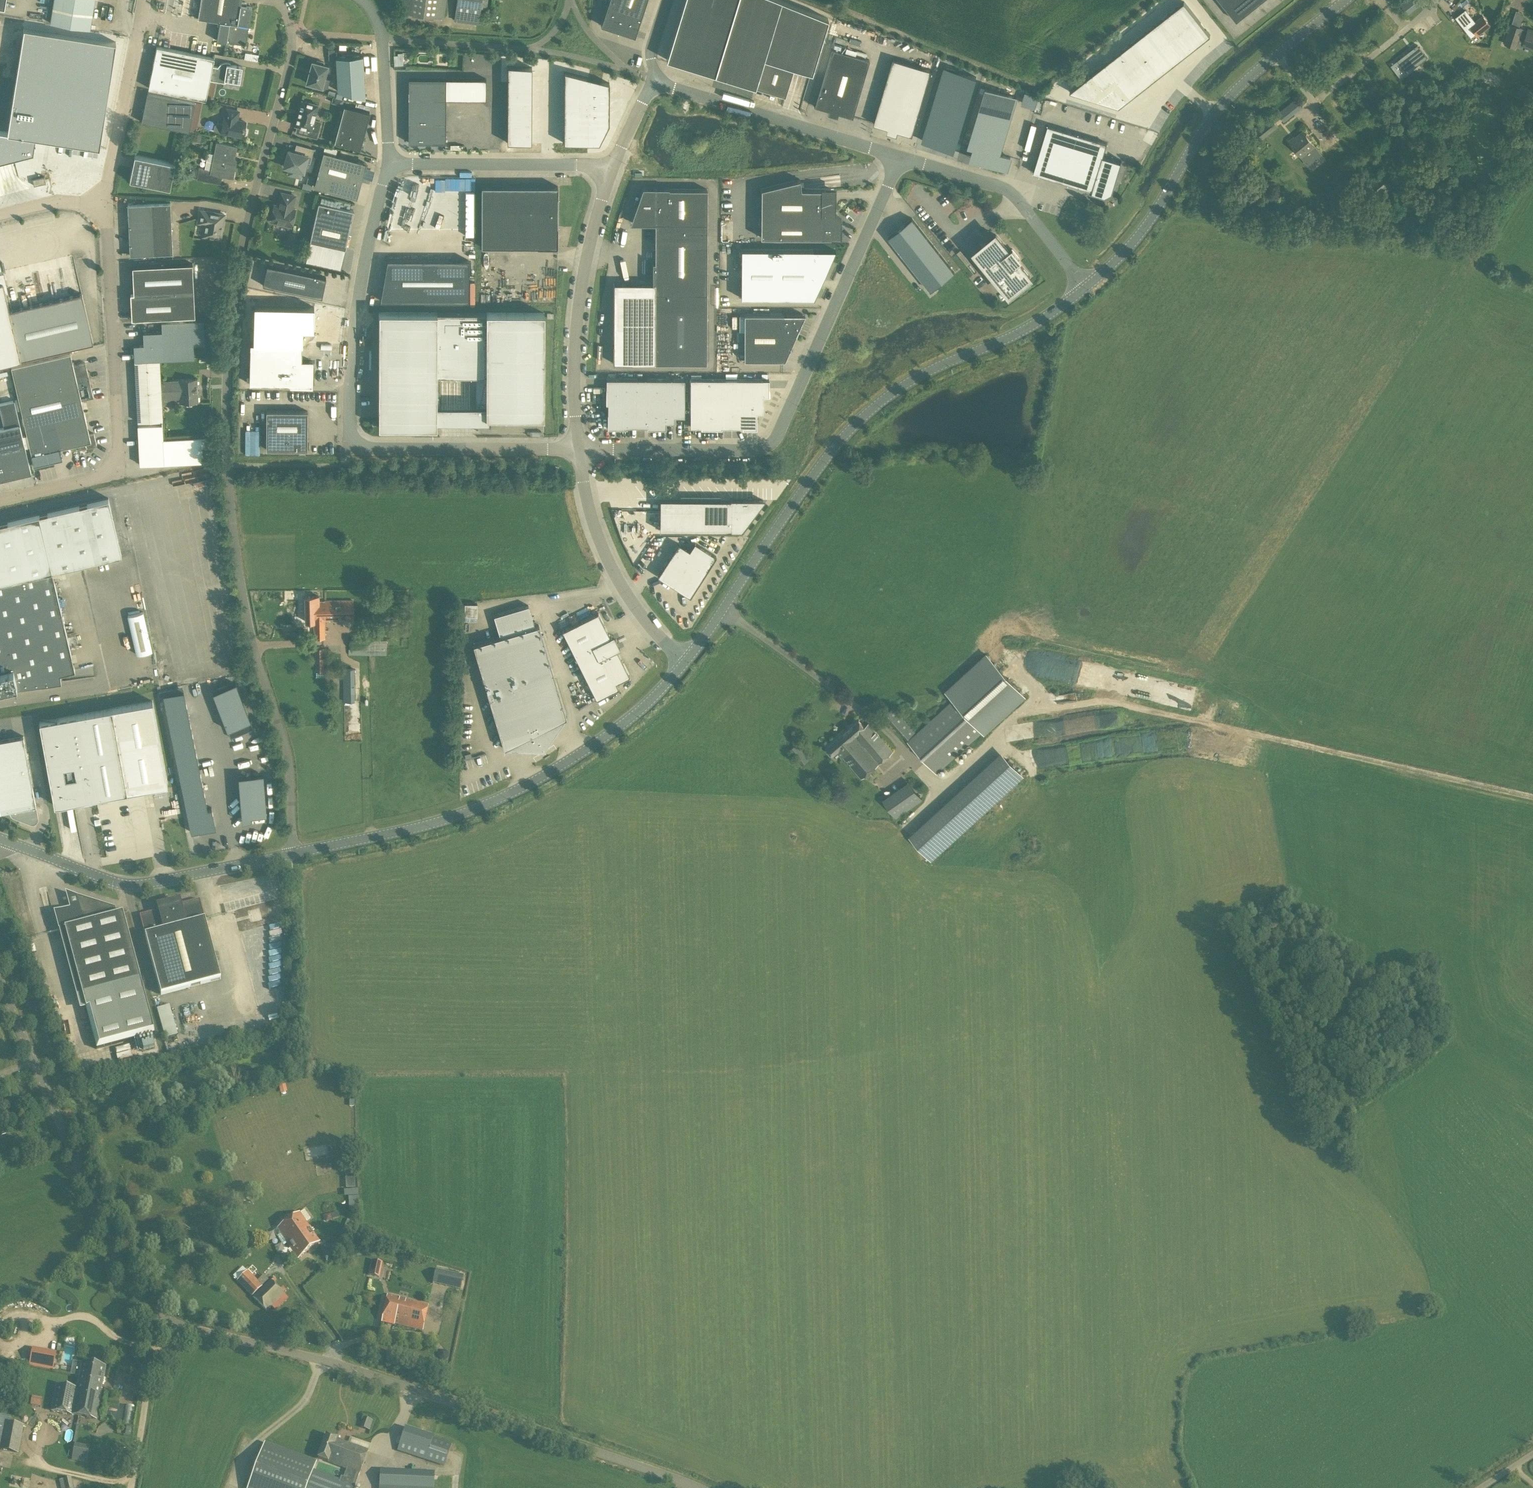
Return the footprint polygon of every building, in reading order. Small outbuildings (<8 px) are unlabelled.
[(94,0),(53,0),(49,23),(88,31),(94,0)] [(240,5),(241,0),(201,0),(198,18),(219,22),(237,24),(240,5)] [(446,0),(404,0),(402,13),(443,19),(446,0)] [(477,23),(480,7),(486,8),(487,0),(457,0),(454,20),(477,23)] [(645,0),(609,0),(601,25),(633,36),(645,0)] [(781,0),(684,0),(666,59),(681,64),(708,72),(714,74),(755,86),(758,76),(764,78),(770,59),(793,66),(797,68),(807,71),(811,72),(827,19),(781,0)] [(1236,20),(1262,0),(1220,0),(1236,20)] [(1426,0),(1405,0),(1400,4),(1408,14),(1426,0)] [(1184,1),(1176,8),(1189,23),(1197,17),(1184,1)] [(237,24),(219,22),(216,40),(245,45),(252,6),(240,5),(237,24)] [(1176,8),(1169,14),(1181,29),(1187,24),(1189,23),(1176,8)] [(1491,25),(1482,14),(1475,21),(1465,9),(1455,17),(1471,37),(1475,33),(1477,36),(1491,25)] [(1169,14),(1161,20),(1173,36),(1178,32),(1181,29),(1169,14)] [(1189,23),(1187,24),(1201,41),(1210,34),(1197,17),(1189,23)] [(1161,20),(1153,26),(1165,42),(1170,38),(1173,36),(1161,20)] [(1181,29),(1178,32),(1192,49),(1201,41),(1187,24),(1181,29)] [(1523,29),(1524,28),(1512,24),(1505,44),(1508,45),(1508,46),(1511,47),(1511,46),(1516,47),(1519,39),(1524,41),(1523,44),(1532,47),(1532,30),(1528,28),(1527,30),(1523,29)] [(1153,26),(1145,32),(1157,48),(1160,46),(1165,42),(1153,26)] [(7,132),(0,131),(0,159),(29,152),(31,135),(96,147),(115,42),(23,27),(7,132)] [(1137,39),(1150,54),(1151,53),(1157,48),(1145,32),(1137,39)] [(1173,36),(1170,38),(1183,56),(1192,49),(1178,32),(1173,36)] [(1438,45),(1428,32),(1421,38),(1431,50),(1438,45)] [(1170,38),(1160,46),(1174,63),(1183,56),(1170,38)] [(1137,39),(1129,45),(1142,60),(1150,54),(1137,39)] [(1416,43),(1396,59),(1406,71),(1410,68),(1410,67),(1414,64),(1415,65),(1426,56),(1416,43)] [(1129,45),(1122,51),(1134,67),(1142,60),(1129,45)] [(205,99),(214,58),(156,46),(148,88),(205,99)] [(1157,48),(1151,53),(1165,70),(1174,63),(1160,46),(1157,48)] [(852,117),(869,60),(831,48),(814,105),(829,110),(829,112),(836,114),(837,112),(852,117)] [(1122,51),(1114,57),(1126,73),(1134,67),(1122,51)] [(1151,53),(1142,60),(1156,77),(1165,70),(1151,53)] [(365,98),(362,55),(336,57),(337,91),(365,98)] [(1114,57),(1106,63),(1118,79),(1124,74),(1126,73),(1114,57)] [(897,132),(898,130),(912,135),(932,70),(893,58),(874,123),(888,128),(888,130),(897,132)] [(323,64),(324,62),(317,60),(316,62),(312,61),(306,82),(322,87),(322,86),(327,88),(329,79),(324,78),(327,65),(323,64)] [(1142,60),(1133,67),(1147,85),(1156,77),(1142,60)] [(239,82),(242,67),(232,65),(231,64),(230,63),(229,63),(227,62),(226,62),(224,62),(223,62),(222,63),(220,64),(219,65),(218,66),(218,67),(212,66),(210,80),(225,82),(225,80),(239,82)] [(932,144),(953,151),(977,71),(946,62),(930,116),(940,119),(932,144)] [(1106,63),(1098,70),(1110,85),(1118,79),(1106,63)] [(531,66),(507,65),(507,80),(530,81),(531,66)] [(1133,67),(1124,74),(1138,92),(1147,85),(1133,67)] [(585,75),(562,70),(561,91),(585,91),(585,75)] [(1098,70),(1090,76),(1103,91),(1110,85),(1098,70)] [(1118,79),(1115,82),(1128,99),(1138,92),(1124,74),(1118,79)] [(606,80),(585,75),(585,91),(606,91),(606,80)] [(1090,76),(1070,92),(1094,99),(1103,91),(1090,76)] [(408,78),(408,98),(445,98),(446,79),(408,78)] [(530,81),(507,80),(507,90),(530,90),(530,81)] [(1115,82),(1094,99),(1119,106),(1128,99),(1115,82)] [(1000,154),(1018,96),(985,86),(966,147),(972,148),(969,159),(1008,171),(1012,157),(1000,154)] [(530,90),(507,90),(507,100),(530,100),(530,90)] [(585,91),(561,91),(561,100),(585,101),(585,91)] [(606,91),(585,91),(585,101),(606,101),(606,91)] [(1036,107),(1040,96),(1026,91),(1022,102),(1036,107)] [(189,131),(195,102),(147,92),(141,122),(176,129),(189,131)] [(445,122),(445,98),(408,98),(408,122),(445,122)] [(1283,121),(1302,107),(1296,99),(1277,113),(1283,121)] [(316,137),(320,121),(313,120),(317,104),(301,100),(295,125),(310,129),(308,135),(316,137)] [(530,100),(507,100),(507,109),(530,109),(530,100)] [(585,101),(561,100),(561,110),(585,110),(585,101)] [(606,101),(585,101),(585,110),(606,110),(606,101)] [(360,149),(369,112),(344,105),(334,142),(341,144),(360,149)] [(237,120),(238,111),(227,109),(225,118),(224,117),(223,123),(218,122),(214,125),(213,130),(221,132),(242,136),(243,135),(245,135),(246,131),(244,129),(245,122),(237,120)] [(530,109),(507,109),(506,119),(530,119),(530,109)] [(585,110),(561,110),(561,119),(585,120),(585,110)] [(606,110),(585,110),(585,120),(606,120),(606,110)] [(530,119),(506,119),(506,128),(530,128),(530,119)] [(585,120),(561,119),(561,129),(585,129),(585,120)] [(606,120),(585,120),(585,129),(585,139),(595,139),(606,120)] [(445,142),(445,122),(408,122),(408,142),(445,142)] [(1111,198),(1122,159),(1104,154),(1107,143),(1048,125),(1033,172),(1091,190),(1090,192),(1111,198)] [(530,128),(506,128),(506,138),(530,139),(530,128)] [(585,129),(561,129),(561,139),(585,139),(585,129)] [(1316,147),(1303,130),(1295,136),(1294,136),(1288,140),(1302,158),(1316,147)] [(207,152),(204,169),(199,168),(198,169),(193,168),(192,177),(197,178),(196,179),(209,182),(211,173),(232,177),(235,160),(233,160),(236,147),(217,143),(214,154),(207,152)] [(311,158),(314,149),(296,145),(294,152),(288,151),(284,167),(290,168),(289,174),(300,177),(301,171),(303,172),(307,157),(311,158)] [(356,198),(366,163),(323,152),(314,186),(356,198)] [(170,188),(175,163),(169,162),(134,155),(129,180),(170,188)] [(1374,196),(1390,184),(1383,175),(1367,187),(1374,196)] [(34,185),(45,183),(44,176),(32,179),(34,185)] [(306,183),(303,183),(302,188),(311,190),(314,179),(308,177),(306,183)] [(444,178),(445,190),(475,189),(475,177),(444,178)] [(831,238),(840,238),(841,219),(835,213),(834,187),(822,187),(822,189),(800,189),(799,179),(761,188),(761,210),(742,210),(742,237),(831,238)] [(557,227),(557,186),(481,186),(481,247),(557,247),(557,227)] [(632,363),(654,363),(706,363),(707,189),(669,189),(669,188),(642,188),(640,195),(641,195),(632,223),(650,223),(650,224),(655,224),(655,262),(652,262),(652,283),(614,283),(613,344),(613,363),(632,363)] [(292,209),(295,196),(281,193),(279,202),(280,202),(279,206),(278,205),(278,206),(274,205),(270,221),(291,226),(295,210),(292,209)] [(345,249),(354,210),(318,202),(309,241),(345,249)] [(130,255),(154,254),(172,253),(170,203),(152,203),(127,204),(130,255)] [(223,222),(224,214),(201,210),(199,223),(205,224),(207,227),(206,236),(220,239),(222,229),(221,229),(222,222),(223,222)] [(444,219),(445,245),(475,244),(475,218),(444,219)] [(912,218),(888,237),(931,291),(955,272),(912,218)] [(1009,251),(996,235),(976,251),(1010,293),(1030,276),(1016,259),(1019,257),(1012,249),(1009,251)] [(309,241),(305,260),(341,268),(345,249),(309,241)] [(835,250),(741,249),(741,298),(806,298),(807,272),(824,272),(834,250),(835,250)] [(957,253),(962,259),(966,256),(960,250),(957,253)] [(380,301),(468,300),(468,259),(387,260),(380,301)] [(193,264),(133,266),(134,293),(131,293),(132,319),(161,318),(195,317),(193,264)] [(322,298),(326,277),(266,265),(262,285),(322,298)] [(3,282),(0,282),(0,365),(21,360),(93,343),(81,294),(9,311),(3,282)] [(251,306),(250,342),(298,343),(298,328),(311,328),(311,307),(251,306)] [(543,418),(544,312),(379,313),(378,427),(436,427),(437,421),(436,406),(436,376),(476,376),(475,406),(476,417),(488,417),(543,418)] [(796,335),(805,315),(739,315),(739,331),(744,331),(744,361),(782,361),(784,361),(784,335),(796,335)] [(134,361),(160,360),(195,358),(194,344),(205,343),(204,320),(162,322),(162,332),(142,333),(143,345),(133,345),(134,361)] [(298,344),(247,343),(246,384),(308,385),(308,360),(298,360),(298,344)] [(93,397),(85,363),(73,365),(70,353),(11,367),(34,465),(55,460),(52,450),(77,444),(79,450),(96,445),(94,433),(89,434),(81,400),(93,397)] [(162,395),(161,381),(160,360),(134,361),(137,422),(163,421),(162,395)] [(161,381),(162,395),(180,394),(180,403),(200,402),(199,378),(179,379),(179,380),(161,381)] [(684,416),(684,379),(606,379),(606,387),(606,403),(607,403),(607,428),(627,428),(627,426),(647,427),(647,428),(665,428),(665,421),(673,422),(674,422),(674,416),(684,416)] [(762,380),(690,379),(690,427),(701,427),(701,428),(721,428),(721,427),(742,427),(742,428),(756,429),(756,412),(762,412),(762,396),(768,396),(769,380),(762,380)] [(31,474),(14,400),(0,404),(0,409),(4,427),(0,428),(0,481),(31,474)] [(307,450),(307,411),(266,411),(266,449),(307,450)] [(167,463),(166,438),(163,438),(162,424),(137,425),(139,464),(167,463)] [(245,430),(245,454),(260,454),(260,430),(245,430)] [(166,438),(167,463),(207,461),(206,436),(166,438)] [(659,530),(741,531),(764,500),(720,499),(720,495),(679,494),(679,499),(660,499),(659,530)] [(61,682),(60,674),(60,673),(75,670),(52,570),(121,554),(108,498),(0,523),(0,691),(61,682)] [(678,543),(657,576),(690,597),(716,556),(694,542),(689,550),(678,543)] [(320,601),(325,621),(325,620),(354,620),(353,601),(325,601),(320,601)] [(476,616),(477,604),(465,603),(464,615),(476,616)] [(494,615),(495,621),(500,637),(473,645),(504,749),(524,738),(530,749),(551,738),(546,728),(566,718),(539,625),(535,626),(530,611),(528,605),(494,615)] [(136,654),(152,651),(144,611),(128,614),(136,654)] [(597,699),(619,688),(616,683),(630,676),(598,612),(562,630),(597,699)] [(386,649),(387,636),(358,636),(358,639),(351,639),(350,649),(348,649),(348,654),(369,655),(386,655),(386,649)] [(324,672),(324,648),(313,648),(313,653),(315,653),(315,672),(324,672)] [(985,735),(1026,696),(986,652),(945,691),(952,699),(907,741),(937,773),(982,732),(985,735)] [(343,701),(355,701),(354,669),(343,669),(343,671),(343,701)] [(236,684),(214,692),(221,711),(228,729),(230,728),(231,731),(229,732),(231,737),(253,729),(243,702),(236,684)] [(183,692),(164,696),(166,706),(168,716),(187,712),(185,702),(183,692)] [(112,708),(40,722),(55,805),(59,804),(68,802),(73,801),(89,799),(95,797),(106,795),(115,794),(125,792),(127,792),(151,787),(167,784),(152,701),(112,708)] [(906,740),(915,732),(892,707),(883,715),(906,740)] [(187,712),(168,716),(170,725),(189,722),(187,712)] [(865,727),(860,720),(827,747),(834,756),(839,752),(862,779),(894,752),(869,723),(865,727)] [(189,722),(170,725),(172,735),(191,731),(189,722)] [(191,731),(172,735),(174,745),(193,741),(191,731)] [(24,737),(0,741),(0,811),(0,812),(10,810),(10,813),(11,814),(11,815),(12,816),(13,817),(14,817),(31,824),(32,824),(33,824),(34,824),(35,824),(36,823),(37,822),(38,822),(38,821),(38,820),(39,819),(39,818),(38,817),(37,807),(24,737)] [(193,741),(174,745),(175,755),(195,751),(193,741)] [(802,765),(810,758),(798,743),(790,749),(802,765)] [(195,751),(175,755),(177,764),(197,760),(195,751)] [(1001,752),(909,836),(931,861),(1024,776),(1001,752)] [(197,760),(177,764),(179,774),(199,770),(197,760)] [(199,770),(179,774),(181,784),(201,780),(199,770)] [(263,776),(239,778),(243,822),(250,820),(250,817),(266,816),(263,776)] [(201,780),(181,784),(183,794),(203,790),(201,780)] [(910,780),(883,798),(896,817),(923,799),(910,780)] [(203,790),(183,794),(185,803),(205,799),(203,790)] [(205,799),(185,803),(187,813),(206,809),(205,799)] [(206,809),(187,813),(189,822),(191,832),(215,828),(213,817),(211,808),(206,809)] [(116,915),(114,909),(77,897),(80,908),(73,910),(73,909),(56,914),(60,930),(65,929),(83,995),(96,1049),(155,1034),(141,979),(123,913),(116,915)] [(205,919),(200,899),(180,905),(179,901),(159,906),(160,910),(140,915),(145,935),(161,994),(221,979),(205,919)] [(164,1037),(176,1035),(171,1004),(158,1007),(164,1037)] [(142,1051),(155,1047),(153,1041),(141,1045),(142,1051)] [(128,1045),(114,1047),(117,1058),(130,1056),(128,1045)] [(354,1174),(345,1175),(346,1188),(355,1188),(354,1174)] [(349,1212),(359,1211),(359,1196),(348,1197),(349,1212)] [(300,1213),(299,1212),(276,1228),(277,1229),(273,1231),(283,1246),(287,1243),(297,1259),(320,1241),(306,1221),(310,1218),(304,1210),(300,1213)] [(225,1250),(234,1246),(229,1236),(220,1239),(225,1250)] [(244,1244),(240,1237),(236,1239),(242,1252),(247,1250),(245,1244),(244,1244)] [(332,1242),(321,1247),(325,1256),(336,1251),(332,1242)] [(247,1250),(241,1253),(243,1258),(252,1254),(250,1249),(247,1250)] [(382,1263),(371,1260),(369,1268),(381,1270),(382,1263)] [(233,1275),(236,1279),(247,1270),(243,1266),(233,1275)] [(460,1289),(463,1275),(436,1269),(433,1283),(460,1289)] [(252,1296),(262,1286),(248,1271),(237,1281),(252,1296)] [(267,1311),(284,1294),(271,1279),(253,1297),(267,1311)] [(395,1325),(395,1324),(401,1298),(389,1295),(382,1322),(395,1325)] [(401,1298),(395,1324),(423,1330),(430,1305),(401,1298)] [(35,1349),(32,1365),(55,1370),(59,1354),(35,1349)] [(78,1385),(77,1389),(102,1395),(103,1390),(102,1389),(107,1367),(83,1362),(79,1385),(78,1385)] [(338,1379),(346,1382),(348,1377),(339,1374),(338,1379)] [(97,1420),(102,1395),(77,1389),(58,1385),(53,1411),(72,1415),(97,1420)] [(42,1405),(42,1397),(31,1397),(31,1405),(42,1405)] [(371,1430),(374,1419),(364,1416),(361,1426),(371,1430)] [(23,1425),(5,1422),(0,1449),(0,1451),(18,1454),(23,1425)] [(444,1465),(451,1444),(405,1429),(398,1450),(444,1465)] [(370,1450),(327,1435),(318,1458),(348,1469),(345,1478),(342,1477),(341,1480),(314,1470),(316,1461),(265,1442),(247,1487),(356,1487),(370,1450)] [(80,1461),(86,1462),(89,1446),(83,1445),(80,1461)] [(391,1487),(392,1471),(380,1471),(379,1486),(391,1487)] [(62,1479),(65,1487),(74,1487),(71,1477),(62,1479)]
